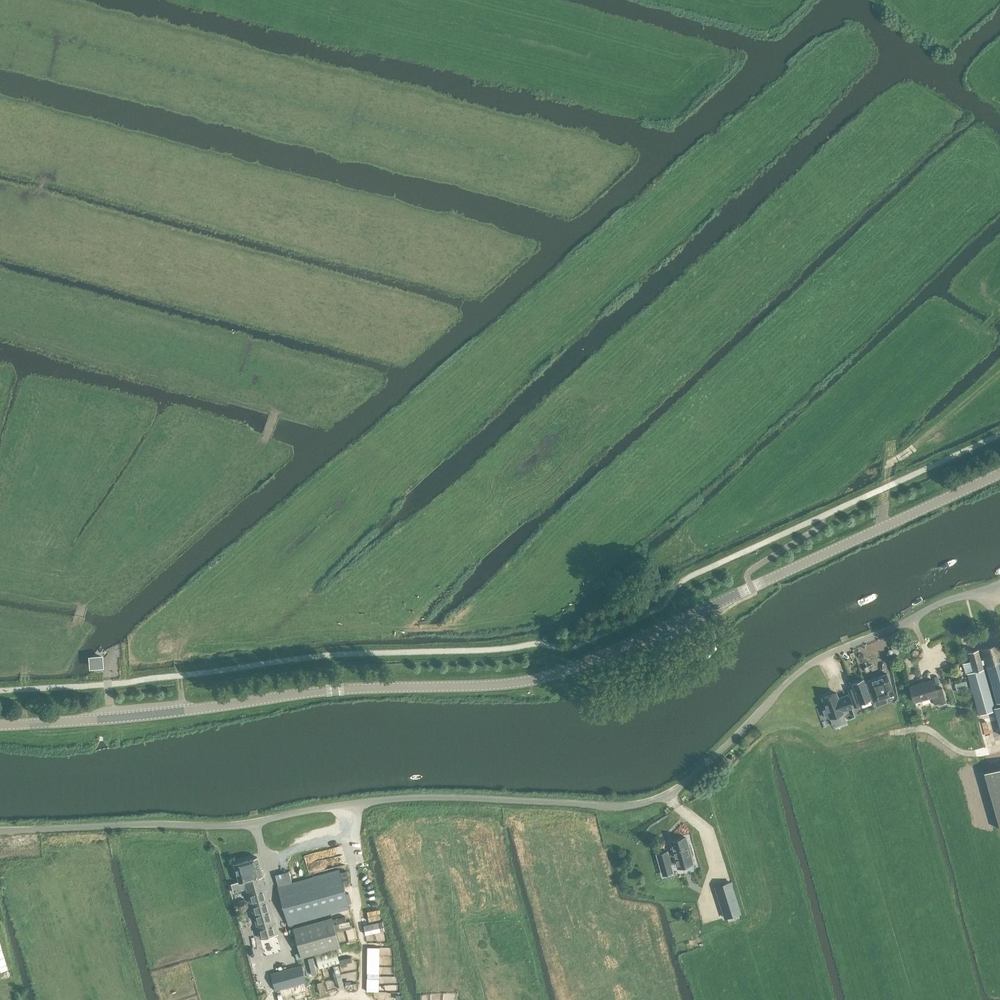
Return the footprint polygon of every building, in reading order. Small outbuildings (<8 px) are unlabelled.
[(978,650),(969,652),(971,661),(963,663),(965,671),(968,671),(968,673),(979,714),(995,710),(994,708),(982,664),(986,662),(996,703),(999,702),(999,649),(999,644),(982,649),(985,659),(981,660),(978,650)] [(103,669),(103,664),(102,659),(93,660),(93,670),(103,669)] [(864,680),(871,700),(891,692),(884,672),(864,680)] [(852,683),(860,704),(871,700),(863,679),(852,683)] [(934,704),(945,701),(942,688),(935,689),(932,680),(910,686),(914,701),(932,696),(934,704)] [(820,690),(831,717),(844,712),(844,710),(853,707),(845,687),(836,690),(833,685),(820,690)] [(985,772),(999,825),(999,768),(985,772)] [(689,846),(686,837),(671,842),(674,852),(668,854),(667,852),(658,855),(663,874),(673,871),(671,864),(676,862),(678,867),(693,863),(691,854),(693,853),(691,845),(689,846)] [(262,874),(263,872),(262,869),(260,868),(257,857),(234,864),(239,882),(231,884),(234,893),(246,889),(260,938),(277,934),(261,877),(262,876),(262,874)] [(339,870),(292,883),(289,871),(275,875),(278,887),(277,887),(288,926),(350,908),(339,870)] [(715,887),(725,918),(740,913),(731,882),(715,887)] [(340,947),(332,918),(293,928),(302,958),(340,947)] [(367,933),(385,929),(384,920),(365,923),(367,933)] [(9,967),(0,936),(0,970),(9,967)] [(278,951),(278,949),(277,947),(275,944),(272,942),(270,942),(268,941),(265,942),(263,943),(261,944),(259,947),(259,949),(258,951),(259,953),(259,955),(261,958),(264,960),(268,961),(271,960),(273,959),(275,958),(277,956),(278,953),(278,951)] [(381,946),(369,945),(367,989),(380,990),(381,946)] [(319,970),(339,964),(335,950),(315,956),(319,970)] [(278,999),(320,988),(317,979),(306,982),(301,966),(271,974),(278,999)]
